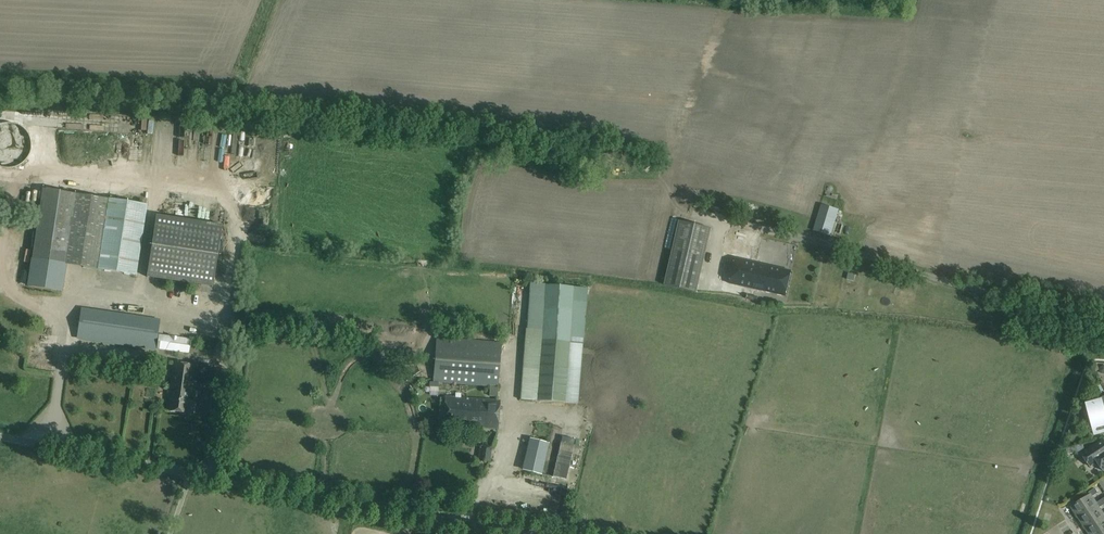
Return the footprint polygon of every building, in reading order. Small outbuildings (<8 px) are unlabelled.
[(41,125),(64,126),(65,116),(41,115),(41,125)] [(265,161),(266,147),(259,146),(259,145),(253,145),(252,157),(258,157),(258,160),(265,161)] [(137,276),(148,205),(76,194),(42,189),(28,287),(62,293),(66,265),(137,276)] [(812,230),(830,235),(838,210),(820,205),(812,230)] [(157,215),(147,277),(212,287),(217,252),(220,253),(221,248),(218,248),(222,225),(157,215)] [(711,228),(680,221),(665,285),(697,292),(711,228)] [(792,271),(736,258),(729,284),(786,297),(792,271)] [(586,288),(530,283),(520,400),(577,403),(586,288)] [(155,350),(159,320),(82,309),(77,339),(155,350)] [(159,335),(157,350),(187,355),(190,339),(159,335)] [(498,388),(501,342),(436,337),(433,383),(498,388)] [(195,401),(191,400),(195,366),(174,363),(168,400),(171,401),(170,411),(186,413),(186,412),(193,413),(195,401)] [(1084,413),(1086,415),(1088,416),(1090,416),(1095,434),(1103,432),(1103,396),(1100,398),(1101,402),(1087,406),(1088,407),(1086,408),(1085,410),(1084,413)] [(444,425),(497,429),(499,402),(446,398),(444,425)] [(548,442),(534,439),(527,471),(541,474),(548,442)] [(1103,470),(1103,450),(1099,443),(1082,454),(1090,466),(1097,462),(1103,471),(1103,470)] [(479,461),(490,462),(492,446),(481,445),(479,461)] [(557,478),(567,477),(566,465),(556,466),(557,478)] [(1077,503),(1071,506),(1075,512),(1079,518),(1085,514),(1091,510),(1098,505),(1097,503),(1092,497),(1095,495),(1098,493),(1096,490),(1095,488),(1089,492),(1090,494),(1088,496),(1085,492),(1083,494),(1080,495),(1082,499),(1077,503)] [(1079,518),(1082,523),(1086,529),(1092,525),(1099,521),(1103,517),(1103,514),(1102,511),(1100,508),(1103,506),(1103,505),(1103,502),(1102,499),(1097,503),(1098,505),(1091,510),(1085,514),(1079,518)] [(1086,529),(1089,533),(1103,533),(1103,517),(1099,521),(1092,525),(1086,529)]
